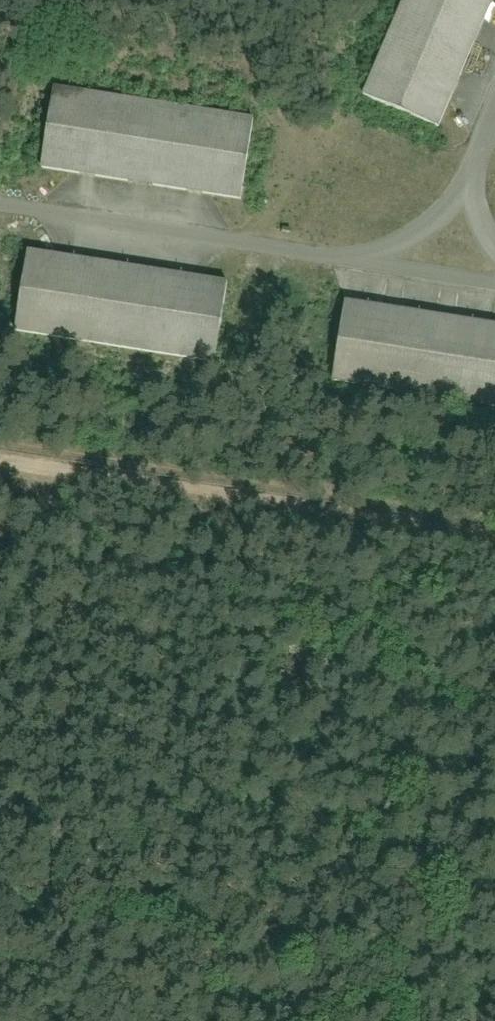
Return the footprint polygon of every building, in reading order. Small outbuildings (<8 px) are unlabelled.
[(441,132),(494,8),(494,0),(396,0),(355,95),(441,132)] [(51,95),(39,175),(241,204),(253,124),(51,95)] [(223,278),(33,253),(22,338),(212,363),(223,278)] [(350,307),(339,386),(494,409),(494,328),(350,307)]
